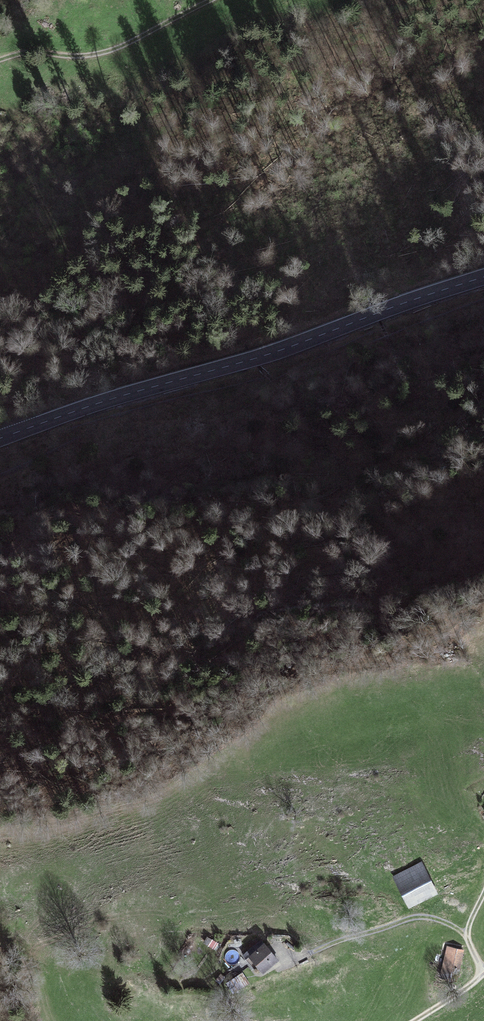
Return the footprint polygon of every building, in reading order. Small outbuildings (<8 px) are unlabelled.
[(394,877),(407,903),(435,889),(422,863),(394,877)] [(212,947),(216,942),(208,937),(205,942),(212,947)] [(263,971),(277,960),(261,940),(243,955),(254,969),(259,966),(263,971)] [(448,946),(440,975),(455,979),(463,949),(448,946)] [(232,982),(236,989),(246,983),(242,976),(232,982)]
